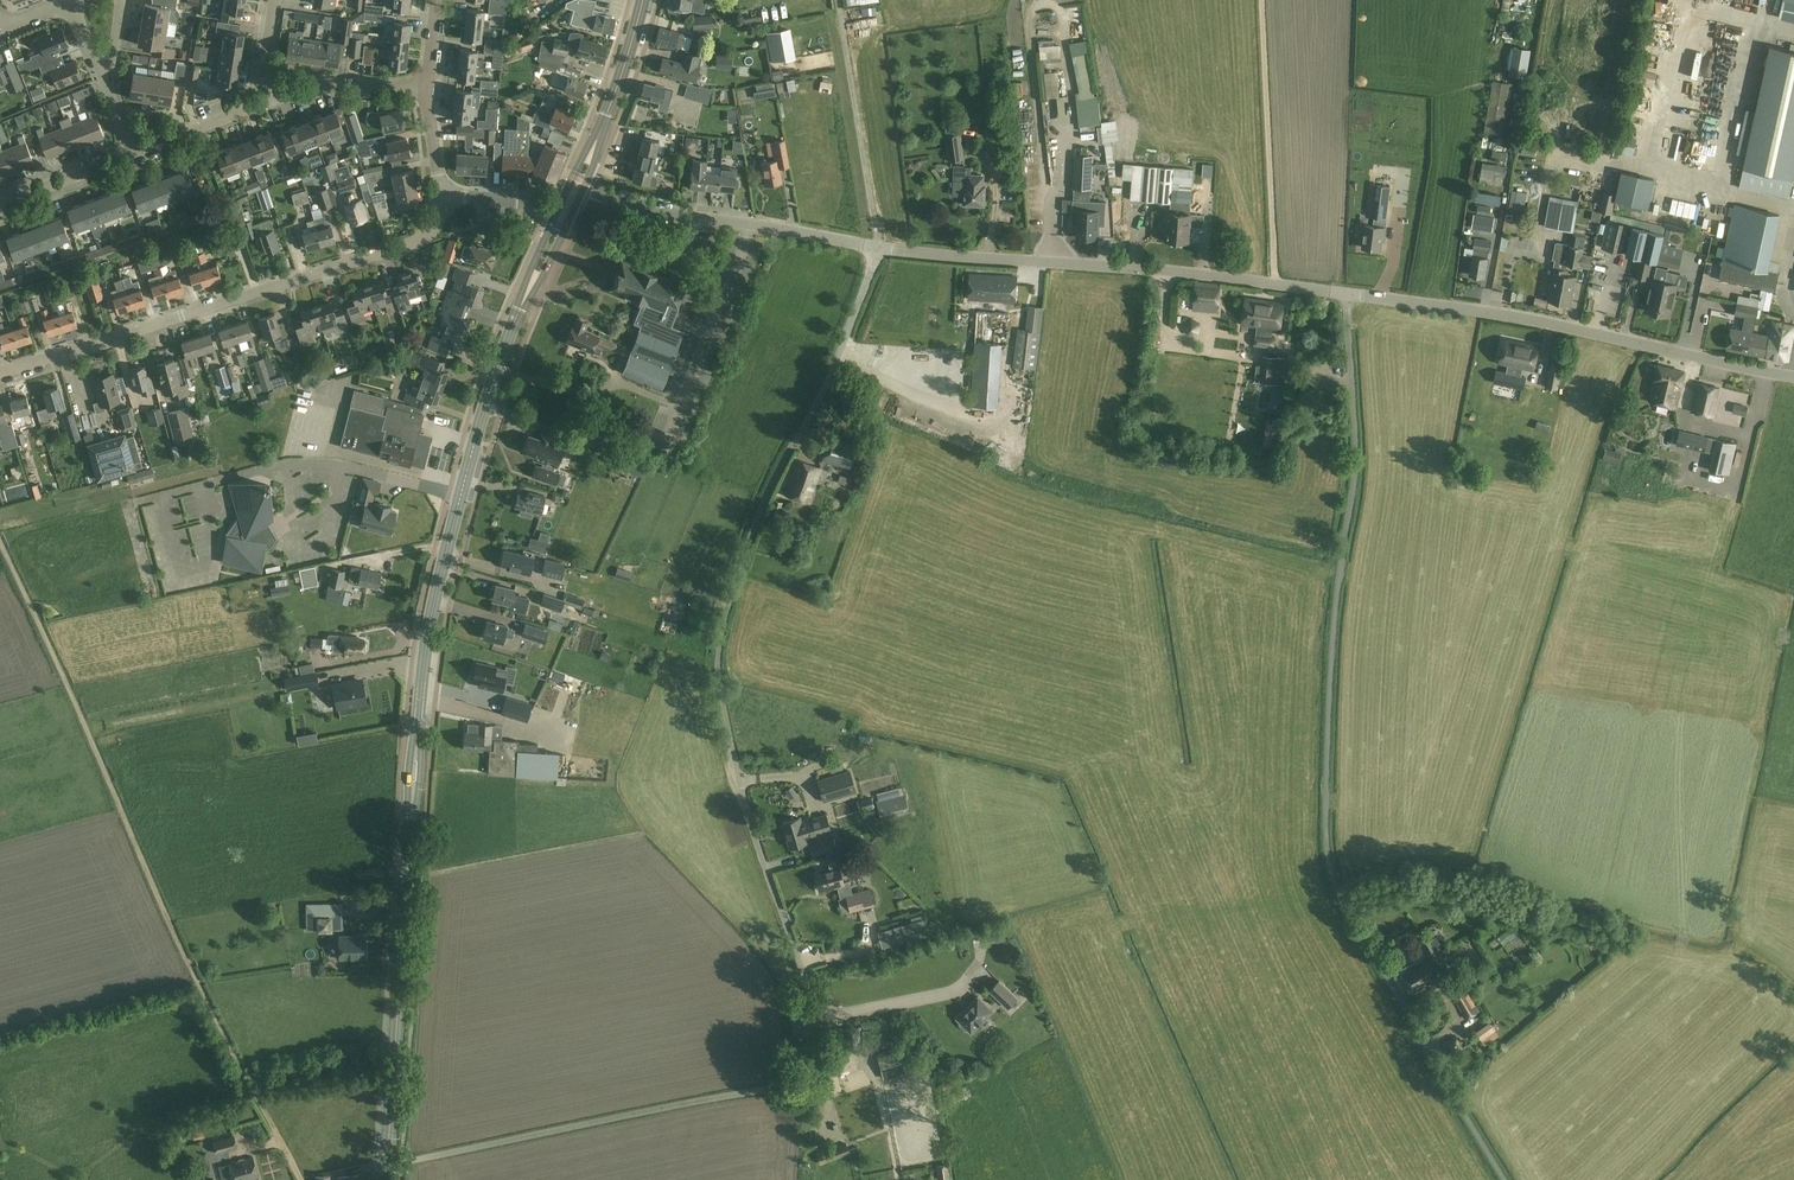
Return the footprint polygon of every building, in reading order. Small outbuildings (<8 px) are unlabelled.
[(144,17),(168,21),(170,7),(175,8),(177,0),(162,0),(163,6),(145,3),(143,12),(145,13),(144,17)] [(217,13),(219,14),(219,19),(236,21),(237,13),(243,13),(245,0),(219,0),(217,13)] [(354,4),(355,4),(355,10),(361,10),(363,0),(355,0),(354,4)] [(410,0),(393,0),(392,8),(409,10),(410,0)] [(566,2),(565,7),(574,9),(570,23),(611,34),(615,18),(597,13),(592,12),(596,0),(571,0),(566,2)] [(676,13),(679,9),(689,10),(690,3),(695,4),(696,0),(668,0),(667,6),(669,11),(676,13)] [(1779,18),(1793,22),(1793,0),(1784,0),(1779,18)] [(365,12),(383,14),(383,6),(366,4),(365,12)] [(506,15),(507,8),(489,6),(488,13),(506,15)] [(467,9),(466,24),(483,26),(489,27),(490,20),(484,19),(485,11),(467,9)] [(382,21),(383,14),(365,12),(364,19),(382,21)] [(712,15),(692,17),(694,37),(712,35),(711,27),(714,27),(712,15)] [(745,27),(762,24),(761,16),(743,19),(745,27)] [(141,31),(165,34),(168,21),(144,17),(143,23),(142,23),(141,31)] [(343,18),(339,42),(350,44),(353,20),(343,18)] [(223,31),(221,43),(242,46),(244,33),(239,32),(240,24),(218,21),(216,30),(223,31)] [(394,21),(392,37),(409,38),(411,24),(394,21)] [(489,27),(483,26),(466,24),(464,39),(481,41),(482,33),(490,34),(491,27),(489,27)] [(685,34),(678,32),(678,31),(660,27),(656,43),(674,48),(674,46),(681,47),(685,34)] [(60,50),(69,46),(62,29),(39,38),(45,54),(18,64),(22,74),(40,67),(58,59),(63,57),(60,50)] [(163,47),(165,34),(141,31),(142,32),(142,36),(140,36),(138,44),(156,47),(155,55),(174,57),(175,49),(163,47)] [(286,57),(299,59),(303,38),(304,32),(297,31),(296,32),(290,31),(290,32),(287,32),(286,42),(288,42),(286,57)] [(407,53),(409,38),(392,37),(387,36),(386,44),(384,44),(383,51),(390,51),(407,53)] [(1508,42),(1501,74),(1515,77),(1523,38),(1514,36),(1512,43),(1508,42)] [(1743,45),(1744,37),(1726,36),(1726,44),(1743,45)] [(1793,50),(1793,42),(1774,37),(1772,44),(1793,50)] [(299,59),(312,61),(315,40),(303,38),(299,59)] [(351,38),(349,54),(359,56),(361,39),(351,38)] [(542,40),(538,60),(540,61),(558,64),(562,65),(565,55),(567,56),(570,41),(555,38),(554,42),(542,40)] [(576,53),(602,61),(607,46),(581,38),(576,53)] [(485,39),(485,46),(502,48),(503,41),(485,39)] [(789,54),(796,52),(793,39),(786,40),(789,54)] [(1078,41),(1080,51),(1089,49),(1088,39),(1078,41)] [(312,61),(325,63),(328,42),(315,40),(312,61)] [(507,56),(533,46),(531,40),(505,49),(507,56)] [(341,44),(328,42),(325,63),(338,65),(341,44)] [(240,59),(242,46),(221,43),(219,55),(240,59)] [(363,63),(370,64),(372,46),(364,45),(363,63)] [(502,48),(485,46),(484,54),(493,55),(501,56),(502,48)] [(1748,154),(1741,187),(1789,198),(1793,175),(1793,52),(1772,47),(1757,112),(1747,110),(1738,151),(1748,154)] [(476,66),(482,67),(483,67),(484,60),(477,59),(478,51),(460,49),(459,64),(476,66)] [(383,51),(378,50),(377,56),(382,57),(382,56),(389,57),(389,66),(406,68),(407,53),(390,51),(383,51)] [(0,55),(0,84),(6,81),(11,92),(24,86),(14,61),(5,64),(1,55),(0,55)] [(141,55),(140,62),(148,63),(149,56),(141,55)] [(219,55),(217,68),(238,72),(240,59),(219,55)] [(686,62),(683,61),(682,63),(663,58),(660,71),(672,74),(671,77),(681,79),(695,83),(702,55),(688,55),(686,62)] [(732,57),(717,56),(716,67),(732,68),(732,57)] [(44,75),(52,72),(59,87),(82,78),(75,61),(61,67),(58,59),(40,67),(44,75)] [(562,65),(540,61),(539,65),(555,72),(553,78),(558,80),(558,85),(560,89),(564,90),(580,96),(586,83),(567,75),(570,68),(562,66),(562,65)] [(158,100),(163,101),(162,103),(171,104),(174,84),(186,86),(189,65),(177,63),(174,80),(161,77),(156,102),(157,102),(158,100)] [(187,81),(197,83),(199,65),(190,64),(187,81)] [(474,79),(481,80),(482,67),(476,66),(459,64),(457,79),(474,81),(474,79)] [(217,69),(211,68),(209,83),(216,85),(216,82),(236,85),(238,72),(217,68),(217,69)] [(130,98),(139,99),(139,97),(144,98),(147,75),(134,73),(130,98)] [(156,102),(161,77),(147,75),(144,98),(149,99),(149,101),(156,102)] [(830,88),(832,77),(824,75),(822,87),(830,88)] [(481,80),(480,87),(498,89),(499,82),(481,80)] [(1493,81),(1485,133),(1501,135),(1510,84),(1493,81)] [(664,88),(664,86),(656,84),(656,86),(644,82),(642,89),(641,89),(640,93),(641,94),(641,96),(659,101),(657,110),(665,112),(667,103),(671,90),(664,88)] [(757,91),(772,89),(771,82),(756,85),(757,91)] [(712,90),(688,83),(684,96),(708,103),(712,90)] [(42,86),(30,90),(35,101),(46,97),(42,86)] [(498,89),(480,87),(479,94),(497,96),(498,89)] [(73,92),(76,101),(84,97),(81,89),(73,92)] [(456,90),(454,105),(472,106),(479,107),(480,100),(472,99),(473,91),(456,90)] [(574,113),(554,105),(557,99),(545,94),(540,108),(553,113),(550,121),(568,128),(574,113)] [(502,109),(510,112),(513,105),(505,102),(502,109)] [(733,119),(741,119),(741,104),(732,104),(733,119)] [(454,105),(454,112),(451,111),(450,118),(453,119),(453,120),(470,121),(472,106),(454,105)] [(527,106),(524,113),(533,117),(536,110),(527,106)] [(91,117),(82,120),(91,142),(105,137),(94,108),(88,110),(91,117)] [(332,142),(345,137),(335,110),(321,116),(329,137),(330,137),(332,142)] [(383,125),(384,131),(404,127),(400,111),(381,115),(380,112),(367,112),(367,125),(383,125)] [(346,122),(347,126),(357,122),(354,113),(344,116),(346,122)] [(1509,126),(1516,128),(1520,115),(1512,113),(1509,126)] [(537,115),(534,122),(547,127),(550,120),(537,115)] [(76,148),(91,142),(82,120),(73,124),(71,116),(65,119),(76,148)] [(316,142),(329,137),(321,116),(308,121),(316,142)] [(1117,136),(1113,137),(1111,117),(1104,118),(1112,182),(1119,181),(1115,149),(1119,148),(1117,136)] [(62,153),(76,148),(65,119),(60,120),(63,128),(54,132),(62,153)] [(495,128),(495,121),(478,120),(477,127),(495,128)] [(308,121),(295,126),(303,147),(316,142),(308,121)] [(290,152),(303,147),(295,126),(278,132),(283,147),(287,145),(290,152)] [(466,134),(465,147),(466,147),(466,154),(458,153),(457,171),(471,172),(472,148),(473,128),(458,126),(457,134),(466,134)] [(37,130),(48,159),(62,153),(54,132),(45,135),(42,127),(37,130)] [(529,130),(505,128),(504,143),(494,142),(493,161),(503,162),(502,174),(533,175),(532,176),(553,185),(558,172),(541,165),(542,162),(536,159),(536,157),(528,156),(529,130)] [(552,129),(549,138),(548,140),(561,145),(565,135),(552,129)] [(494,143),(495,130),(484,130),(483,137),(483,143),(494,143)] [(270,132),(256,137),(265,158),(278,153),(276,149),(281,148),(275,133),(271,135),(270,132)] [(1637,151),(1640,135),(1627,132),(1624,149),(1637,151)] [(21,144),(12,148),(21,169),(35,164),(24,135),(18,137),(21,144)] [(950,160),(964,158),(961,135),(946,136),(950,160)] [(251,163),(265,158),(256,137),(243,142),(251,163)] [(638,153),(655,157),(659,141),(642,137),(638,153)] [(370,147),(368,139),(354,142),(358,154),(371,152),(371,155),(389,152),(390,159),(409,155),(406,138),(387,142),(387,143),(370,147)] [(774,160),(761,163),(765,185),(782,182),(779,168),(790,167),(785,139),(766,142),(768,156),(773,155),(774,160)] [(243,142),(230,147),(238,168),(251,163),(243,142)] [(21,169),(12,148),(3,151),(0,143),(0,144),(0,158),(6,175),(21,169)] [(542,162),(541,165),(558,172),(566,153),(545,145),(540,157),(536,157),(536,159),(542,162)] [(1074,188),(1075,188),(1091,188),(1092,188),(1093,156),(1087,155),(1088,147),(1082,146),(1082,155),(1075,155),(1074,188)] [(240,172),(238,168),(230,147),(217,152),(226,177),(240,172)] [(472,148),(471,172),(486,173),(486,155),(485,155),(485,149),(472,148)] [(1491,158),(1506,161),(1507,153),(1493,150),(1491,158)] [(1038,152),(1030,154),(1032,162),(1040,160),(1038,152)] [(309,157),(312,167),(322,163),(318,153),(309,157)] [(655,157),(638,153),(635,166),(652,170),(657,171),(659,165),(654,164),(655,157)] [(213,170),(219,168),(215,157),(209,159),(213,170)] [(704,188),(706,171),(707,160),(692,159),(690,187),(704,188)] [(1506,167),(1483,163),(1480,182),(1495,184),(1496,175),(1505,176),(1506,167)] [(325,181),(334,178),(329,164),(321,167),(325,181)] [(1174,168),(1143,165),(1140,201),(1171,203),(1174,168)] [(353,179),(352,176),(349,166),(344,168),(343,166),(333,169),(337,181),(337,182),(340,191),(355,186),(355,184),(357,184),(355,178),(353,179)] [(651,174),(652,170),(635,166),(632,179),(640,181),(639,183),(655,187),(658,178),(656,175),(651,174)] [(721,166),(720,172),(719,190),(733,191),(735,168),(721,166)] [(962,182),(955,181),(954,194),(963,195),(963,194),(965,194),(964,205),(975,205),(976,204),(980,204),(980,205),(985,206),(986,185),(983,185),(984,176),(971,175),(971,168),(963,167),(962,182)] [(187,168),(173,174),(181,195),(195,190),(187,168)] [(367,182),(373,181),(379,180),(378,177),(386,176),(384,169),(364,173),(365,175),(367,182)] [(391,174),(395,189),(416,185),(413,170),(391,174)] [(704,188),(719,190),(720,172),(706,171),(704,188)] [(1622,172),(1616,199),(1648,207),(1655,179),(1622,172)] [(168,201),(181,195),(173,174),(160,179),(168,201)] [(268,185),(265,178),(260,180),(262,187),(268,185)] [(160,179),(146,184),(154,206),(168,201),(160,179)] [(369,190),(367,182),(360,184),(363,192),(365,191),(369,190)] [(246,186),(249,193),(255,190),(253,183),(246,186)] [(141,211),(154,206),(146,184),(132,189),(141,211)] [(419,200),(416,188),(416,185),(395,189),(398,205),(419,200)] [(1363,247),(1380,250),(1382,237),(1384,238),(1385,227),(1383,227),(1385,218),(1386,218),(1390,187),(1374,185),(1370,216),(1378,217),(1376,226),(1366,225),(1363,247)] [(122,188),(109,193),(117,215),(130,210),(122,188)] [(256,192),(263,210),(274,206),(267,188),(256,192)] [(1095,237),(1099,237),(1099,226),(1105,226),(1106,202),(1090,201),(1091,188),(1075,188),(1074,200),(1073,200),(1072,225),(1078,225),(1077,236),(1088,237),(1088,240),(1095,240),(1095,237)] [(316,192),(322,209),(332,205),(326,189),(316,192)] [(1510,201),(1524,203),(1526,192),(1512,189),(1510,201)] [(295,205),(309,202),(305,190),(291,194),(295,205)] [(1166,221),(1166,228),(1169,228),(1168,240),(1189,241),(1190,227),(1204,228),(1205,215),(1190,214),(1192,191),(1178,190),(1176,213),(1170,213),(1169,221),(1166,221)] [(390,217),(389,210),(387,203),(384,204),(382,192),(370,195),(377,213),(379,219),(390,217)] [(103,220),(117,215),(109,193),(95,198),(103,220)] [(1472,200),(1498,204),(1500,197),(1473,193),(1472,200)] [(352,194),(345,196),(347,204),(345,205),(351,223),(366,218),(360,200),(355,201),(352,194)] [(1550,196),(1544,227),(1574,232),(1579,201),(1550,196)] [(95,198),(82,203),(90,225),(93,231),(99,229),(96,223),(103,220),(95,198)] [(1701,221),(1711,222),(1711,201),(1702,201),(1701,221)] [(76,230),(90,225),(82,203),(68,208),(76,230)] [(247,213),(256,210),(254,204),(245,207),(247,213)] [(1778,215),(1734,204),(1719,278),(1763,287),(1774,290),(1775,290),(1779,272),(1767,270),(1778,215)] [(1477,213),(1490,215),(1491,207),(1478,205),(1477,213)] [(203,212),(190,217),(192,224),(205,219),(203,212)] [(1474,215),(1472,226),(1492,229),(1494,218),(1474,215)] [(61,216),(48,221),(56,243),(69,238),(61,216)] [(330,225),(328,226),(325,216),(314,220),(321,245),(335,241),(330,225)] [(176,222),(178,228),(192,224),(190,217),(176,222)] [(1665,233),(1608,219),(1601,246),(1658,261),(1665,233)] [(254,227),(251,220),(239,224),(242,233),(245,232),(248,238),(256,235),(256,236),(259,235),(265,253),(280,247),(271,221),(254,227)] [(302,234),(300,237),(302,241),(304,242),(305,242),(307,248),(321,245),(314,220),(307,222),(308,227),(310,226),(311,231),(303,233),(303,234),(302,234)] [(56,243),(48,221),(34,227),(42,249),(56,243)] [(176,222),(162,227),(165,233),(178,228),(176,222)] [(34,227),(21,232),(29,254),(42,249),(34,227)] [(162,227),(150,231),(152,237),(165,233),(162,227)] [(131,237),(126,239),(128,245),(141,241),(139,234),(138,235),(136,229),(129,231),(131,237)] [(1505,230),(1505,244),(1513,244),(1513,230),(1505,230)] [(16,259),(29,254),(21,232),(7,237),(16,259)] [(1556,242),(1553,260),(1555,260),(1553,269),(1554,269),(1554,268),(1566,270),(1567,264),(1591,268),(1593,256),(1582,254),(1583,248),(1584,248),(1586,237),(1571,235),(1570,245),(1560,244),(1561,243),(1556,242)] [(1490,251),(1491,241),(1475,238),(1473,249),(1474,249),(1473,256),(1472,256),(1469,275),(1485,277),(1488,259),(1488,258),(1489,251),(1490,251)] [(126,239),(112,243),(114,250),(128,245),(126,239)] [(467,259),(469,260),(468,262),(475,264),(476,262),(491,267),(494,259),(492,259),(492,257),(490,256),(493,249),(472,242),(471,246),(464,244),(461,254),(468,256),(467,259)] [(101,254),(114,250),(112,243),(99,248),(101,254)] [(451,262),(456,248),(448,246),(444,259),(451,262)] [(88,259),(101,254),(99,248),(86,252),(88,259)] [(204,252),(198,254),(208,283),(222,278),(217,264),(209,266),(204,252)] [(1661,252),(1661,253),(1659,262),(1658,264),(1680,269),(1682,257),(1661,252)] [(194,287),(208,283),(198,254),(192,256),(197,270),(189,273),(194,287)] [(76,256),(62,260),(65,267),(77,262),(76,256)] [(55,263),(49,265),(51,271),(65,267),(62,260),(59,261),(58,257),(53,258),(55,263)] [(1649,280),(1653,261),(1640,258),(1636,277),(1639,277),(1639,278),(1649,280)] [(641,326),(636,338),(635,338),(634,339),(636,340),(623,372),(661,387),(674,355),(675,356),(676,354),(675,353),(684,331),(683,330),(682,334),(669,329),(688,283),(670,276),(669,278),(622,260),(619,267),(618,267),(613,281),(610,288),(647,302),(645,307),(642,306),(635,323),(641,326)] [(169,272),(167,264),(160,266),(163,274),(169,272)] [(582,275),(590,277),(593,266),(585,264),(582,275)] [(0,268),(0,270),(2,276),(11,273),(8,265),(0,268)] [(37,276),(51,271),(49,265),(35,270),(37,276)] [(156,276),(163,274),(160,266),(154,268),(156,276)] [(1657,266),(1654,280),(1653,280),(1647,310),(1659,313),(1665,282),(1668,271),(1668,269),(1657,266)] [(451,292),(449,291),(445,301),(469,310),(472,303),(478,305),(483,290),(470,285),(474,273),(457,267),(452,279),(455,280),(451,292)] [(445,268),(440,283),(449,286),(454,271),(445,268)] [(1566,270),(1554,268),(1554,269),(1548,300),(1571,304),(1576,277),(1567,275),(1568,271),(1566,270)] [(37,276),(35,270),(22,274),(16,276),(19,282),(24,281),(37,276)] [(402,291),(396,293),(401,308),(411,305),(408,296),(420,293),(413,271),(398,276),(402,291)] [(1659,313),(1671,316),(1678,285),(1677,285),(1679,273),(1668,271),(1665,282),(1659,313)] [(969,299),(1015,302),(1017,277),(970,274),(969,299)] [(128,276),(122,278),(131,307),(146,303),(141,288),(132,291),(130,284),(131,284),(128,276)] [(184,290),(179,276),(165,281),(170,295),(184,290)] [(0,281),(0,287),(0,289),(14,284),(12,277),(0,281)] [(1603,277),(1591,278),(1592,304),(1604,304),(1603,277)] [(102,292),(97,278),(85,282),(90,296),(102,292)] [(111,290),(113,297),(118,312),(131,307),(122,278),(116,280),(119,288),(111,290)] [(170,295),(165,281),(151,285),(156,300),(170,295)] [(382,281),(367,286),(375,307),(386,303),(389,312),(401,308),(396,293),(387,295),(382,281)] [(1218,313),(1220,284),(1195,282),(1193,311),(1218,313)] [(1517,285),(1516,295),(1528,296),(1528,286),(1517,285)] [(375,307),(367,286),(352,290),(354,295),(346,298),(354,323),(365,319),(363,310),(375,307)] [(1773,299),(1774,290),(1763,287),(1761,296),(1773,299)] [(33,311),(39,309),(35,297),(29,300),(33,311)] [(158,299),(160,307),(167,305),(165,297),(158,299)] [(1255,346),(1274,347),(1275,337),(1271,336),(1272,328),(1280,329),(1284,304),(1246,298),(1242,324),(1264,327),(1263,336),(1256,335),(1255,346)] [(1547,300),(1535,298),(1534,306),(1546,308),(1547,300)] [(28,301),(21,303),(24,314),(31,311),(28,301)] [(445,301),(441,313),(450,316),(446,327),(467,335),(472,320),(467,318),(469,310),(445,301)] [(72,310),(69,302),(64,303),(67,312),(58,315),(63,330),(77,325),(72,310)] [(331,302),(316,306),(324,328),(325,333),(336,329),(337,333),(349,330),(341,304),(333,307),(331,302)] [(1732,328),(1728,348),(1752,353),(1756,333),(1753,332),(1759,307),(1737,302),(1735,314),(1745,316),(1742,330),(1732,328)] [(16,317),(11,304),(6,306),(11,319),(16,317)] [(311,332),(324,328),(316,306),(301,311),(303,317),(294,320),(302,344),(314,340),(311,332)] [(1029,306),(1026,330),(1018,330),(1013,366),(1036,369),(1040,332),(1041,332),(1044,308),(1029,306)] [(49,334),(63,330),(58,315),(50,318),(47,309),(41,311),(44,319),(49,334)] [(977,311),(972,385),(971,406),(999,408),(1001,387),(999,386),(1001,369),(1006,370),(1010,313),(977,311)] [(280,332),(281,332),(275,313),(259,318),(265,337),(273,335),(274,340),(282,338),(280,332)] [(19,318),(21,327),(13,329),(18,344),(32,340),(27,325),(24,316),(19,318)] [(573,325),(566,342),(592,353),(593,352),(599,355),(603,347),(596,344),(599,335),(585,330),(588,322),(576,318),(573,325)] [(247,321),(233,325),(238,340),(246,337),(249,346),(255,344),(252,336),(252,335),(247,321)] [(1756,333),(1752,353),(1788,360),(1793,329),(1793,326),(1772,322),(1770,336),(1756,333)] [(18,344),(13,329),(4,332),(2,324),(0,324),(0,338),(3,349),(18,344)] [(227,353),(232,352),(229,343),(238,340),(233,325),(219,330),(224,345),(224,344),(227,353)] [(462,350),(467,335),(446,327),(441,339),(433,336),(429,347),(454,356),(457,348),(462,350)] [(210,333),(196,337),(201,352),(209,349),(212,358),(217,356),(215,347),(210,333)] [(192,355),(201,352),(196,337),(182,342),(186,356),(180,358),(185,377),(193,375),(190,365),(195,364),(192,355)] [(285,351),(291,349),(288,339),(282,340),(285,351)] [(1515,371),(1515,370),(1518,371),(1519,367),(1534,370),(1539,346),(1504,339),(1499,363),(1510,365),(1506,384),(1502,384),(1491,435),(1519,442),(1520,435),(1524,436),(1525,431),(1521,430),(1532,381),(1518,378),(1518,375),(1517,375),(1518,372),(1515,371)] [(426,368),(422,380),(443,388),(448,372),(441,370),(445,360),(438,358),(437,360),(421,354),(417,365),(426,368)] [(1286,358),(1263,354),(1262,366),(1257,365),(1255,382),(1283,385),(1286,358)] [(185,377),(180,358),(180,357),(157,363),(160,373),(162,381),(165,393),(170,391),(172,398),(189,394),(187,383),(185,377)] [(254,361),(261,383),(263,390),(273,387),(269,376),(266,367),(264,358),(254,361)] [(232,360),(239,386),(246,384),(239,359),(232,360)] [(1558,390),(1563,364),(1552,361),(1546,387),(1558,390)] [(227,367),(231,377),(236,376),(233,365),(227,367)] [(266,367),(269,376),(275,374),(273,365),(266,367)] [(152,378),(148,379),(144,366),(130,370),(135,390),(141,389),(142,395),(156,392),(152,378)] [(215,369),(220,386),(230,383),(224,366),(215,369)] [(1659,366),(1651,400),(1678,406),(1686,372),(1659,366)] [(293,374),(296,381),(304,379),(301,371),(293,374)] [(105,405),(119,401),(112,374),(94,379),(100,401),(93,403),(96,413),(106,411),(105,405)] [(285,376),(271,381),(274,391),(288,386),(285,376)] [(437,403),(443,388),(422,380),(417,391),(409,388),(405,399),(430,409),(433,401),(437,403)] [(1693,411),(1714,416),(1721,388),(1700,384),(1693,411)] [(252,398),(257,397),(253,386),(248,387),(252,398)] [(63,404),(58,387),(44,391),(49,408),(55,407),(57,412),(64,410),(63,404)] [(350,405),(351,405),(340,446),(378,456),(379,454),(388,457),(387,460),(409,466),(410,464),(424,467),(431,440),(417,436),(423,415),(420,414),(422,407),(385,398),(386,397),(354,389),(350,405)] [(268,393),(256,398),(259,406),(271,401),(268,393)] [(23,413),(31,410),(26,396),(10,401),(14,415),(15,415),(17,420),(24,418),(23,413)] [(1733,413),(1746,416),(1748,406),(1735,403),(1733,413)] [(20,444),(13,423),(7,425),(5,418),(6,418),(2,404),(0,404),(0,428),(1,430),(5,428),(10,447),(20,444)] [(137,426),(131,406),(117,410),(123,430),(137,426)] [(151,410),(155,425),(163,423),(159,408),(151,410)] [(175,438),(176,440),(178,442),(180,443),(183,442),(187,441),(189,440),(191,439),(191,436),(191,434),(192,433),(185,409),(168,413),(175,438)] [(195,410),(189,412),(192,421),(198,419),(195,410)] [(80,439),(78,435),(71,412),(66,414),(69,425),(65,427),(70,442),(80,439)] [(1551,425),(1538,420),(1535,428),(1548,433),(1551,425)] [(19,421),(13,423),(20,444),(26,442),(19,421)] [(84,435),(86,443),(94,441),(92,437),(94,436),(93,434),(90,432),(86,433),(87,434),(84,435)] [(643,443),(645,438),(634,433),(632,438),(643,443)] [(1685,447),(1716,454),(1712,470),(1730,474),(1737,444),(1688,433),(1685,447)] [(125,438),(124,434),(88,445),(98,480),(143,467),(134,435),(125,438)] [(553,472),(555,466),(556,467),(564,443),(541,436),(540,439),(529,435),(523,452),(534,455),(533,459),(543,462),(541,467),(536,466),(533,476),(555,484),(563,486),(566,476),(553,472)] [(830,437),(823,460),(849,469),(857,446),(830,437)] [(1603,459),(1620,463),(1624,449),(1617,447),(1616,451),(1606,448),(1603,459)] [(628,471),(642,477),(646,467),(645,467),(650,456),(635,450),(631,461),(632,462),(628,471)] [(667,470),(669,463),(656,458),(653,465),(667,470)] [(796,460),(784,494),(808,502),(820,468),(796,460)] [(155,476),(152,469),(138,473),(140,480),(155,476)] [(840,479),(852,482),(854,473),(842,470),(840,479)] [(380,482),(364,478),(358,501),(373,505),(376,494),(377,495),(380,482)] [(240,515),(226,535),(229,537),(224,562),(260,570),(265,547),(271,548),(279,538),(275,532),(273,533),(270,528),(271,527),(268,522),(274,519),(272,488),(267,484),(231,485),(240,515)] [(516,500),(515,499),(514,505),(515,505),(515,507),(521,509),(519,515),(531,518),(533,511),(541,513),(543,506),(545,498),(544,498),(545,495),(527,491),(526,495),(518,493),(516,500)] [(779,513),(782,503),(774,500),(770,510),(779,513)] [(360,526),(390,534),(392,525),(393,525),(396,512),(390,511),(391,507),(375,503),(374,506),(366,504),(360,526)] [(548,543),(531,538),(528,547),(545,552),(548,543)] [(507,568),(520,571),(520,572),(530,575),(534,558),(524,555),(504,550),(501,563),(508,565),(507,568)] [(566,563),(545,558),(541,575),(562,579),(566,563)] [(624,568),(634,571),(635,565),(625,562),(624,568)] [(319,585),(315,566),(299,569),(303,588),(319,585)] [(362,568),(361,569),(352,567),(349,581),(358,583),(358,584),(377,588),(381,573),(362,568)] [(331,585),(329,585),(328,587),(345,591),(342,586),(345,572),(334,569),(331,585)] [(289,585),(272,588),(273,596),(290,593),(289,585)] [(492,589),(491,594),(492,595),(493,596),(493,599),(510,603),(508,609),(516,611),(523,613),(525,613),(529,596),(514,592),(515,589),(496,585),(495,588),(494,588),(492,589)] [(345,591),(328,587),(325,600),(343,604),(345,591)] [(564,600),(543,593),(540,604),(560,611),(564,600)] [(515,629),(506,627),(507,626),(487,621),(483,638),(503,642),(504,636),(513,638),(515,629)] [(549,631),(536,626),(532,639),(545,643),(549,631)] [(357,636),(333,635),(330,636),(329,644),(336,645),(335,651),(355,653),(355,651),(364,652),(364,650),(367,650),(368,643),(365,643),(365,640),(357,640),(357,636)] [(324,639),(311,639),(310,647),(323,648),(324,639)] [(479,687),(502,692),(507,670),(495,668),(496,667),(477,663),(474,678),(481,679),(479,687)] [(535,672),(517,669),(515,685),(533,688),(535,672)] [(288,689),(318,683),(316,673),(285,679),(288,689)] [(367,695),(366,686),(364,686),(363,681),(345,684),(345,682),(333,684),(338,709),(349,707),(349,704),(366,701),(365,696),(367,695)] [(532,705),(506,698),(501,715),(527,722),(532,705)] [(501,740),(491,739),(492,726),(468,724),(468,733),(465,733),(464,748),(490,750),(488,774),(557,778),(558,753),(537,752),(538,744),(519,743),(519,740),(501,740)] [(298,745),(317,742),(316,732),(297,736),(298,745)] [(824,801),(855,793),(848,770),(818,780),(824,801)] [(881,819),(908,811),(904,793),(876,800),(881,819)] [(872,797),(857,802),(860,810),(865,809),(867,815),(875,812),(872,797)] [(802,821),(801,818),(783,823),(791,848),(808,843),(807,838),(831,831),(826,814),(802,821)] [(810,845),(813,857),(837,850),(834,838),(810,845)] [(820,890),(837,886),(843,884),(843,883),(841,876),(851,873),(847,859),(828,864),(830,868),(815,872),(820,890)] [(849,881),(843,883),(843,884),(837,886),(840,898),(846,897),(850,912),(874,905),(870,888),(852,893),(849,881)] [(342,903),(307,904),(307,930),(343,929),(342,903)] [(911,918),(912,921),(894,927),(898,941),(927,933),(922,915),(911,918)] [(1501,936),(1508,942),(1523,926),(1516,919),(1501,936)] [(354,935),(339,936),(340,959),(354,959),(354,958),(366,958),(366,936),(354,937),(354,935)] [(1434,962),(1431,964),(1433,967),(1440,964),(1436,957),(1445,952),(1437,937),(1423,944),(1434,962)] [(1405,975),(1414,991),(1428,983),(1430,987),(1441,980),(1433,967),(1431,964),(1430,962),(1405,975)] [(1008,1008),(1017,998),(999,981),(990,990),(1008,1008)] [(1452,996),(1465,1019),(1480,1011),(1467,988),(1452,996)] [(972,1033),(993,1011),(978,996),(956,1018),(961,1022),(959,1024),(966,1031),(967,1029),(972,1033)] [(1485,1044),(1499,1034),(1490,1021),(1476,1031),(1485,1044)] [(862,1027),(842,1028),(844,1048),(863,1047),(862,1027)] [(1443,1042),(1451,1055),(1464,1048),(1456,1035),(1443,1042)] [(900,1051),(879,1057),(884,1078),(906,1072),(900,1051)] [(838,1061),(841,1070),(859,1064),(855,1054),(838,1061)] [(194,1139),(200,1137),(198,1129),(192,1130),(194,1139)] [(238,1147),(235,1134),(213,1140),(216,1153),(238,1147)] [(820,1164),(850,1154),(846,1143),(816,1154),(820,1164)] [(259,1177),(253,1156),(229,1163),(234,1179),(249,1179),(259,1177)] [(948,1163),(936,1165),(938,1179),(945,1179),(950,1179),(948,1163)]
